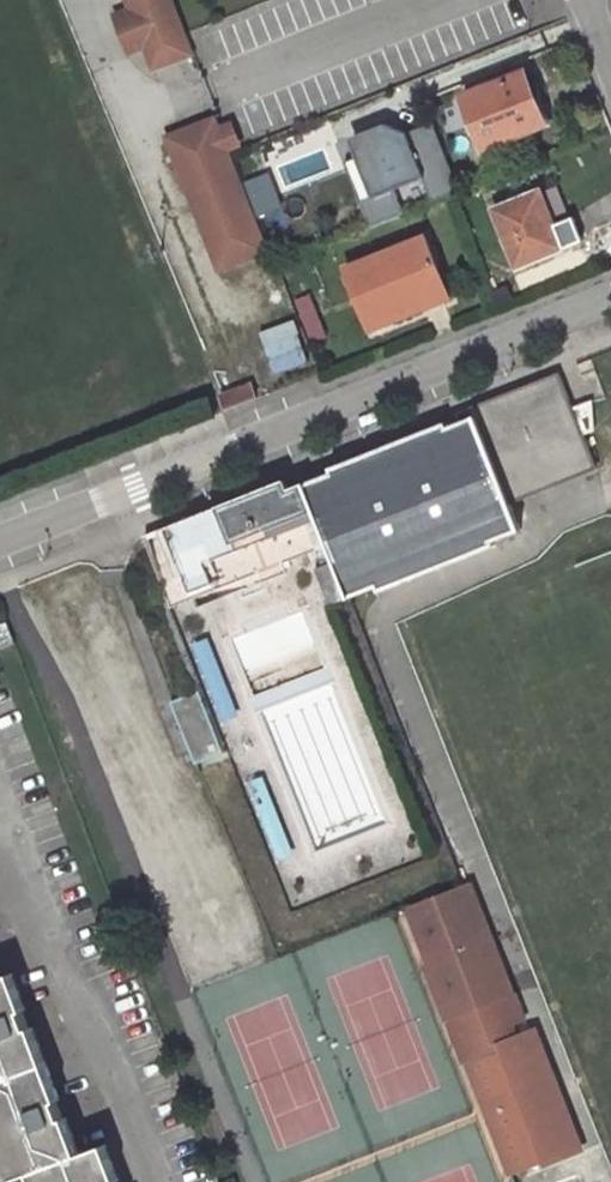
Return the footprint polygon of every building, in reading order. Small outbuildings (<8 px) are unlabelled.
[(173,0),(131,0),(132,12),(134,21),(138,31),(144,41),(147,45),(154,51),(164,58),(172,61),(178,44),(188,40),(173,0)] [(138,31),(134,21),(132,12),(131,9),(116,15),(130,52),(145,46),(147,45),(144,41),(138,31)] [(194,53),(188,40),(178,44),(172,61),(194,53)] [(172,61),(164,58),(154,51),(147,45),(145,46),(154,68),(172,61)] [(535,128),(525,102),(536,98),(525,71),(464,96),(485,148),(535,128)] [(551,121),(542,95),(536,98),(525,102),(535,128),(551,121)] [(405,214),(397,194),(424,182),(436,204),(460,189),(430,124),(414,131),(388,117),(351,134),(360,160),(348,166),(374,227),(405,214)] [(267,250),(229,154),(227,150),(214,118),(167,137),(219,269),(267,250)] [(284,208),(270,171),(261,174),(261,172),(246,178),(261,216),(284,208)] [(555,228),(541,191),(495,209),(518,265),(560,248),(553,229),(555,228)] [(582,239),(574,220),(555,228),(553,229),(560,248),(582,239)] [(442,277),(426,236),(346,268),(369,324),(414,306),(408,290),(442,277)] [(451,298),(442,277),(408,290),(414,306),(417,312),(451,298)] [(328,336),(311,293),(295,299),(312,342),(328,336)] [(259,333),(275,376),(312,362),(296,319),(259,333)] [(317,477),(304,482),(315,510),(318,517),(320,523),(322,528),(324,534),(326,539),(329,546),(342,580),(349,597),(377,586),(379,591),(495,545),(493,541),(521,530),(511,503),(597,469),(583,434),(594,429),(592,400),(572,407),(558,372),(456,412),(460,421),(448,426),(446,422),(330,467),(331,468),(316,474),(317,477)] [(256,398),(250,384),(221,395),(227,410),(256,398)] [(300,474),(164,527),(190,591),(213,582),(205,562),(212,559),(222,555),(219,548),(225,546),(230,543),(236,541),(242,539),(248,537),(258,533),(268,529),(273,526),(280,524),(286,522),(291,520),(296,517),(302,515),(315,510),(304,482),(300,474)] [(315,510),(302,515),(305,523),(309,521),(318,517),(315,510)] [(302,515),(296,517),(299,525),(305,523),(302,515)] [(296,517),(291,520),(294,527),(299,525),(296,517)] [(318,517),(309,521),(311,526),(320,523),(318,517)] [(291,520),(286,522),(288,529),(294,527),(291,520)] [(286,522),(280,524),(283,531),(288,529),(286,522)] [(320,523),(311,526),(313,531),(322,528),(320,523)] [(273,526),(268,529),(271,536),(276,534),(273,526)] [(322,528),(313,531),(315,537),(324,534),(322,528)] [(268,529),(258,533),(261,540),(271,536),(268,529)] [(258,533),(248,537),(250,544),(261,540),(258,533)] [(324,534),(315,537),(317,542),(326,539),(324,534)] [(248,537),(242,539),(245,546),(250,544),(248,537)] [(326,539),(317,542),(320,549),(329,546),(326,539)] [(236,541),(230,543),(233,551),(239,549),(236,541)] [(230,543),(225,546),(227,553),(233,551),(230,543)] [(225,546),(219,548),(222,555),(227,553),(225,546)] [(212,559),(205,562),(213,582),(190,591),(193,598),(223,586),(212,559)] [(349,597),(342,580),(324,588),(331,604),(349,597)] [(6,622),(0,624),(0,649),(14,644),(6,622)] [(224,752),(199,690),(172,701),(196,763),(224,752)] [(525,1020),(514,993),(509,995),(466,884),(408,907),(510,1169),(543,1156),(543,1157),(573,1145),(565,1122),(557,1125),(548,1101),(551,1099),(546,1087),(543,1088),(534,1064),(541,1061),(532,1038),(521,1042),(514,1024),(525,1020)] [(21,1013),(24,1012),(11,974),(0,979),(0,1132),(4,1142),(0,1144),(0,1153),(11,1181),(36,1172),(40,1181),(117,1181),(104,1146),(79,1155),(65,1119),(61,1120),(55,1103),(58,1102),(31,1028),(27,1030),(21,1013)]
